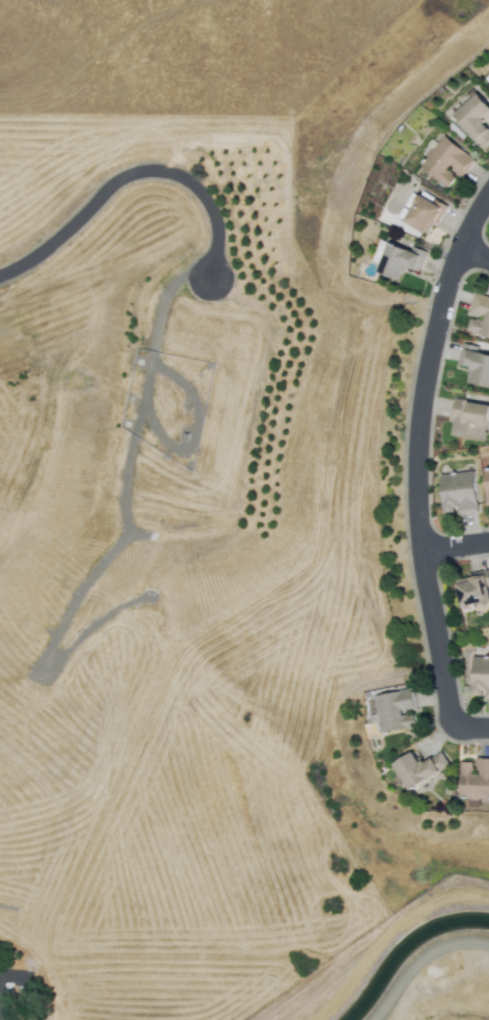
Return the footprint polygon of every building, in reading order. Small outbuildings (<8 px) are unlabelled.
[(484,148),(488,143),(488,131),(481,123),(488,115),(488,107),(474,92),(451,114),(484,148)] [(472,157),(440,134),(418,165),(450,187),(472,157)] [(375,272),(399,279),(402,266),(419,271),(424,250),(411,246),(410,249),(384,242),(375,272)] [(473,292),(466,312),(482,317),(481,320),(469,316),(466,329),(488,336),(488,297),(473,292)] [(475,352),(477,345),(461,342),(457,363),(469,365),(466,383),(488,387),(488,355),(475,352)] [(488,404),(453,398),(448,434),(467,437),(469,421),(486,423),(488,404)] [(469,439),(486,440),(487,424),(471,422),(469,439)] [(481,467),(484,505),(488,504),(488,466),(481,467)] [(441,512),(454,511),(454,513),(476,512),(473,470),(438,473),(441,512)] [(488,600),(488,595),(487,585),(488,584),(488,575),(488,570),(467,574),(468,581),(455,583),(460,606),(488,600)] [(471,655),(470,695),(483,695),(483,697),(488,697),(488,656),(471,655)] [(378,732),(414,726),(412,710),(416,710),(412,688),(372,694),(378,732)] [(449,766),(440,750),(418,762),(412,751),(392,762),(408,789),(449,766)] [(473,757),(473,761),(459,761),(458,798),(468,798),(468,805),(478,805),(479,796),(488,797),(488,758),(473,757)]
